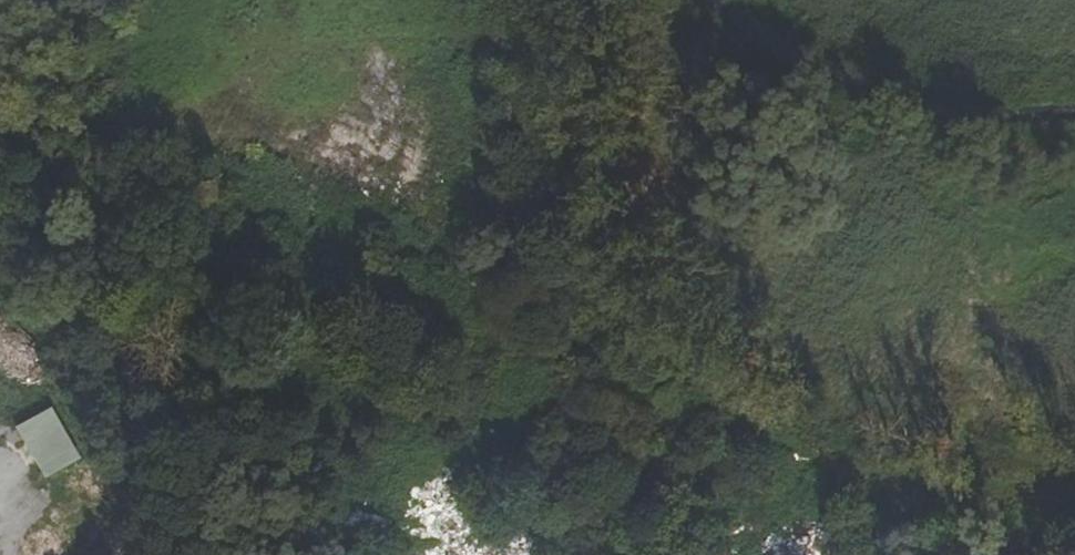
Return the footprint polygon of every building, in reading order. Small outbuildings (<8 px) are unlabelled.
[(47,469),(71,458),(63,437),(38,447),(47,469)]
